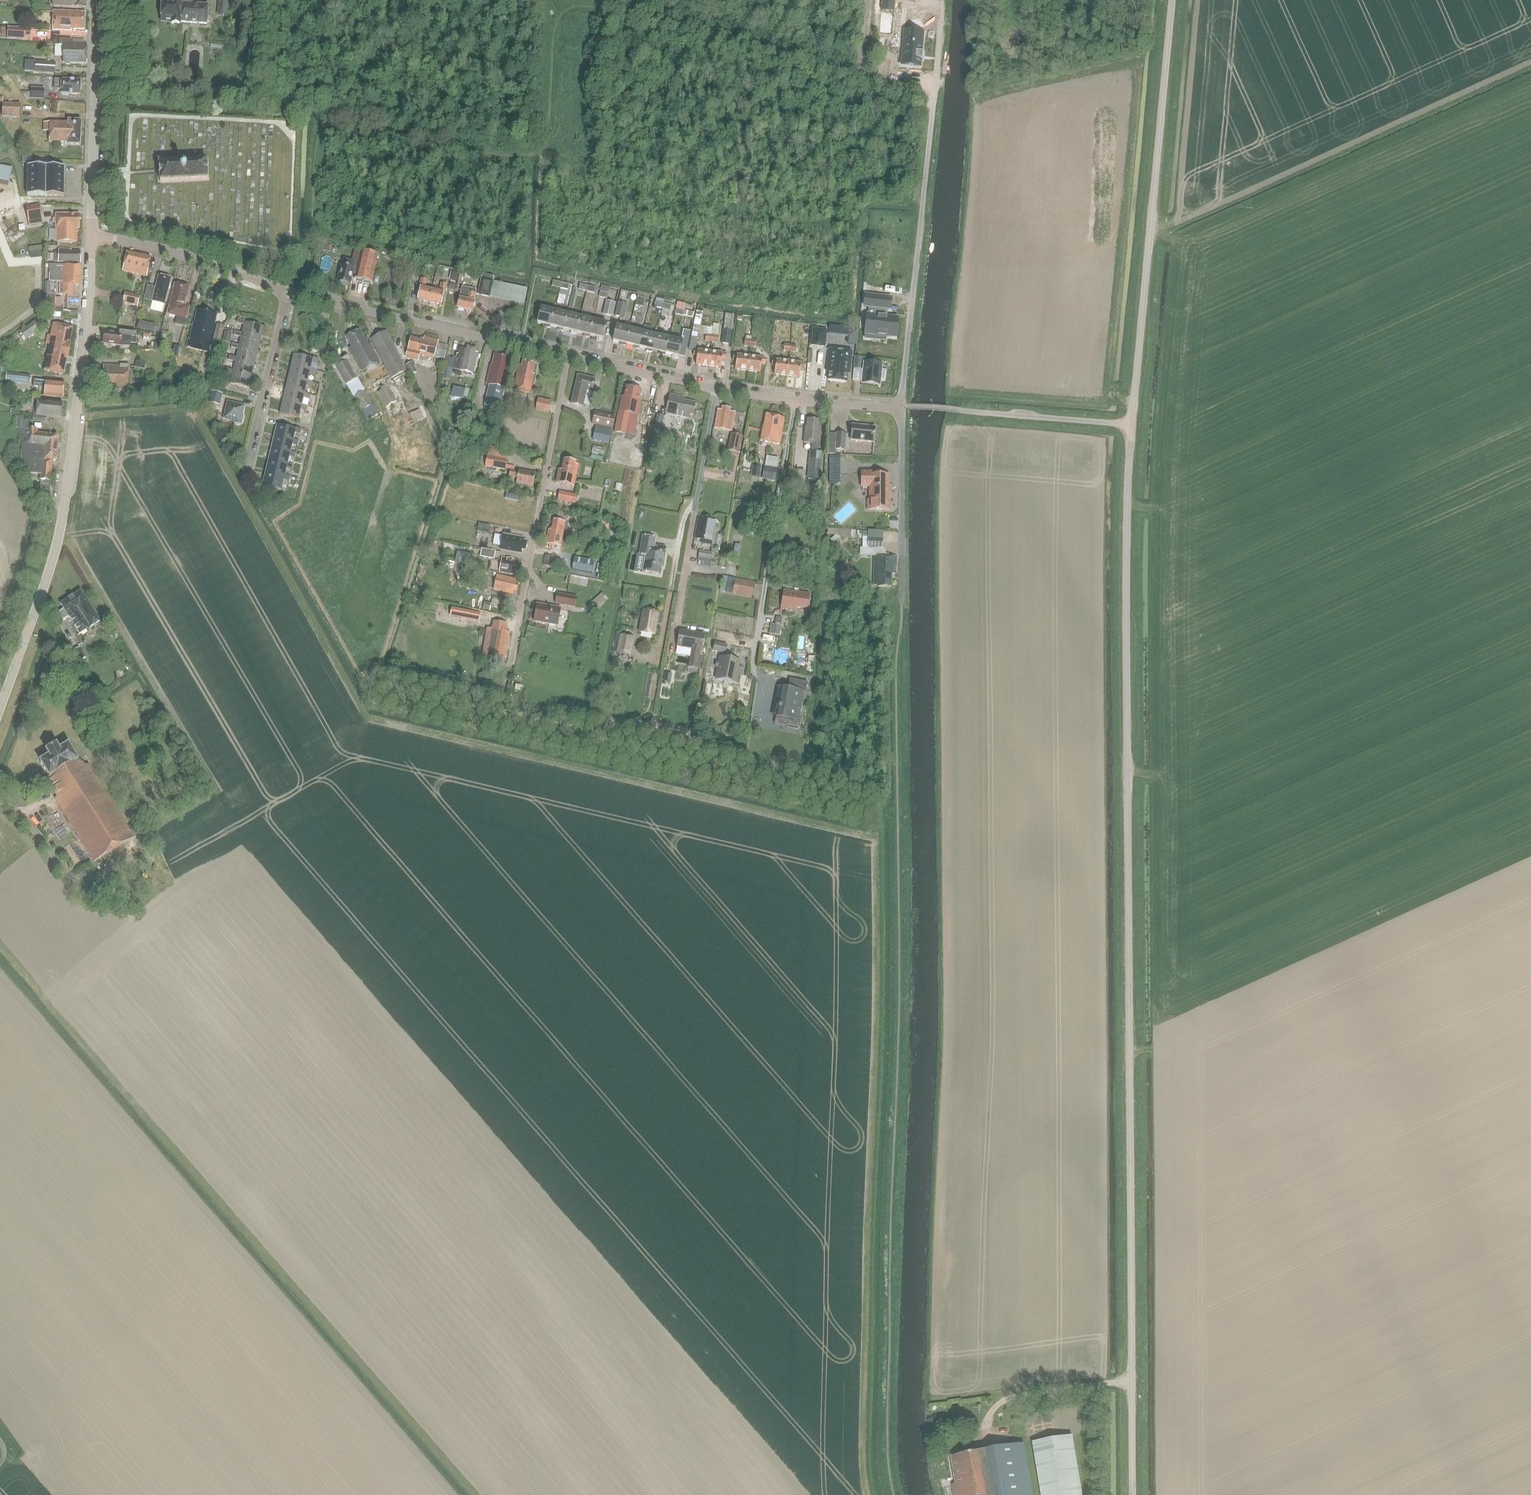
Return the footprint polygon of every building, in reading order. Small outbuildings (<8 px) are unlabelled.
[(208,5),(182,3),(182,0),(173,0),(173,2),(162,1),(161,21),(171,22),(171,24),(180,24),(180,22),(207,24),(208,5)] [(228,0),(218,0),(217,15),(227,16),(228,0)] [(881,11),(894,12),(895,3),(896,0),(882,0),(881,11)] [(928,11),(920,0),(914,0),(912,1),(922,15),(928,11)] [(85,30),(86,13),(54,12),(53,30),(72,31),(72,29),(85,30)] [(18,28),(17,40),(31,40),(31,29),(18,28)] [(901,56),(900,66),(921,67),(921,59),(922,59),(923,54),(922,54),(923,36),(908,35),(906,57),(901,56)] [(63,57),(63,63),(86,64),(87,46),(71,45),(64,45),(64,46),(63,53),(63,57)] [(35,63),(35,71),(55,73),(56,63),(35,61),(35,63)] [(897,72),(898,65),(886,62),(884,69),(897,72)] [(80,95),(81,81),(62,80),(55,80),(54,90),(61,90),(61,94),(80,95)] [(44,88),(31,88),(31,93),(31,99),(44,99),(44,88)] [(2,102),(2,97),(0,97),(0,103),(2,103),(1,116),(19,117),(20,103),(2,102)] [(81,145),(82,121),(69,121),(69,123),(50,122),(50,123),(44,123),(43,131),(50,131),(50,142),(68,143),(68,145),(81,145)] [(160,181),(208,179),(206,159),(186,160),(185,155),(180,155),(180,161),(159,162),(160,181)] [(64,197),(64,186),(65,167),(49,167),(49,162),(40,162),(40,160),(29,160),(28,166),(27,196),(64,197)] [(10,182),(13,169),(1,166),(0,170),(0,181),(10,182)] [(39,205),(26,208),(29,223),(41,221),(42,221),(39,205)] [(77,229),(80,229),(80,214),(56,215),(56,229),(58,229),(58,242),(77,242),(77,229)] [(319,248),(329,251),(331,243),(321,241),(319,248)] [(81,262),(81,252),(71,252),(71,250),(59,250),(59,252),(54,252),(54,262),(81,262)] [(354,250),(352,261),(359,262),(361,252),(354,250)] [(355,280),(371,284),(378,255),(361,252),(359,262),(352,261),(343,259),(341,266),(337,282),(349,285),(353,269),(357,270),(355,280)] [(147,277),(151,258),(127,253),(123,271),(147,277)] [(51,265),(51,277),(60,278),(60,282),(60,290),(60,294),(73,295),(73,286),(80,286),(81,266),(51,265)] [(449,279),(457,281),(458,273),(451,272),(449,279)] [(482,279),(478,295),(491,298),(495,276),(483,274),(482,279)] [(152,302),(153,302),(151,309),(163,312),(171,279),(159,276),(155,292),(146,290),(144,300),(152,302)] [(420,288),(417,300),(429,303),(432,291),(424,289),(426,280),(421,279),(419,288),(420,288)] [(185,306),(190,287),(175,283),(167,314),(177,317),(175,324),(185,327),(189,307),(185,306)] [(432,291),(429,303),(441,305),(444,294),(446,285),(441,284),(439,293),(432,291)] [(472,312),(476,295),(476,291),(462,288),(457,309),(472,312)] [(45,293),(45,311),(63,311),(63,306),(62,306),(62,296),(56,296),(56,293),(45,293)] [(139,297),(125,294),(123,304),(137,307),(139,297)] [(865,295),(864,308),(868,308),(867,316),(871,316),(870,327),(866,326),(865,338),(874,339),(875,335),(895,337),(897,318),(884,317),(885,310),(889,310),(890,298),(865,295)] [(612,317),(616,303),(606,301),(603,314),(612,317)] [(618,302),(615,316),(624,318),(628,304),(627,304),(618,302)] [(677,303),(675,315),(683,316),(685,305),(677,303)] [(550,326),(554,311),(541,308),(537,323),(544,325),(544,328),(550,329),(550,327),(550,326)] [(189,338),(186,347),(209,353),(211,346),(216,325),(215,324),(217,314),(197,310),(194,323),(194,322),(193,327),(192,329),(190,338),(189,338)] [(563,330),(567,314),(554,311),(550,326),(550,327),(558,328),(557,331),(563,332),(564,330),(563,330)] [(576,333),(580,317),(567,314),(563,330),(564,330),(571,331),(570,334),(576,335),(577,333),(576,333)] [(589,336),(593,320),(580,317),(576,333),(577,333),(584,334),(583,337),(589,338),(590,336),(589,336)] [(238,320),(237,324),(244,325),(242,334),(242,335),(261,339),(264,327),(246,323),(246,321),(238,320)] [(603,339),(606,324),(593,320),(589,336),(590,336),(597,338),(596,340),(602,341),(603,339)] [(723,330),(722,343),(730,344),(732,331),(733,321),(725,320),(723,330)] [(26,339),(41,329),(35,321),(21,332),(26,339)] [(155,331),(157,323),(140,321),(139,329),(155,331)] [(626,345),(629,329),(631,322),(626,321),(624,328),(616,326),(612,341),(620,343),(619,346),(625,347),(626,345)] [(50,345),(44,371),(63,375),(66,361),(67,361),(71,342),(70,342),(73,328),(53,324),(49,345),(50,345)] [(652,351),(656,335),(651,334),(652,328),(645,326),(644,333),(643,332),(639,348),(646,349),(646,352),(652,353),(652,351)] [(775,326),(775,336),(784,336),(784,326),(775,326)] [(134,337),(135,331),(123,329),(122,335),(104,333),(103,343),(111,344),(112,345),(121,346),(121,343),(131,344),(132,337),(134,337)] [(639,348),(643,332),(629,329),(626,345),(633,346),(633,349),(639,350),(639,348)] [(813,329),(811,346),(825,348),(827,330),(813,329)] [(369,344),(368,345),(366,340),(365,340),(359,330),(346,336),(352,347),(349,348),(362,372),(380,363),(369,344)] [(391,378),(406,371),(386,331),(371,339),(391,378)] [(235,332),(234,336),(241,338),(239,346),(239,347),(258,352),(261,339),(242,335),(242,334),(235,332)] [(665,354),(669,339),(656,335),(652,351),(659,353),(659,355),(665,356),(665,354)] [(433,359),(438,341),(424,337),(423,341),(411,337),(405,358),(418,361),(419,356),(433,359)] [(678,357),(682,342),(669,339),(665,354),(672,356),(672,358),(678,359),(678,357)] [(232,344),(231,348),(238,350),(236,358),(236,359),(255,364),(258,352),(239,347),(239,346),(232,344)] [(472,374),(477,353),(475,352),(476,349),(467,347),(466,350),(460,349),(459,355),(457,355),(454,369),(472,374)] [(694,350),(693,356),(696,357),(695,365),(708,367),(710,352),(694,350)] [(823,382),(841,383),(841,373),(844,373),(846,351),(823,350),(821,372),(823,372),(823,382)] [(710,352),(708,367),(721,368),(722,360),(725,360),(726,354),(710,352)] [(294,355),(291,367),(310,371),(310,370),(312,363),(317,364),(319,359),(313,358),(313,359),(307,358),(301,356),(294,355)] [(733,355),(732,361),(736,362),(734,370),(747,372),(749,357),(733,355)] [(229,356),(228,361),(235,362),(234,370),(233,372),(252,376),(255,364),(236,359),(236,358),(229,356)] [(484,407),(499,410),(508,370),(506,369),(508,359),(495,356),(493,367),(491,366),(487,386),(489,386),(484,407)] [(749,357),(747,372),(760,373),(761,365),(764,365),(765,359),(749,357)] [(347,362),(344,358),(339,361),(341,365),(336,368),(346,386),(347,385),(362,411),(373,405),(347,362)] [(453,369),(455,359),(447,358),(443,379),(449,380),(451,368),(453,369)] [(772,360),(771,366),(775,366),(774,375),(786,376),(788,362),(772,360)] [(532,374),(534,364),(522,362),(522,366),(519,365),(513,390),(530,394),(534,375),(532,374)] [(788,362),(786,376),(799,378),(800,369),(803,370),(804,364),(788,362)] [(862,382),(862,384),(880,386),(881,380),(881,379),(879,379),(880,370),(882,370),(882,364),(864,362),(863,369),(862,382)] [(413,363),(408,365),(413,376),(418,373),(413,363)] [(128,390),(129,365),(120,365),(120,366),(103,366),(103,372),(99,372),(98,383),(103,383),(103,389),(128,390)] [(291,367),(288,378),(307,383),(308,381),(309,375),(315,376),(316,371),(310,370),(310,371),(291,367)] [(233,372),(234,370),(226,369),(225,373),(233,374),(229,389),(246,393),(248,389),(249,389),(252,376),(233,372)] [(21,374),(7,373),(6,381),(20,383),(21,374)] [(592,392),(594,380),(578,376),(575,388),(577,388),(573,405),(583,407),(583,404),(586,390),(592,392)] [(288,378),(286,390),(304,395),(305,393),(306,386),(312,388),(313,383),(308,381),(307,383),(288,378)] [(386,387),(382,379),(373,384),(385,408),(397,402),(388,386),(386,387)] [(65,383),(46,381),(34,380),(33,387),(43,388),(42,390),(46,390),(45,396),(63,398),(65,383)] [(453,387),(451,394),(452,394),(463,397),(465,390),(453,387)] [(614,432),(620,433),(625,434),(629,413),(638,415),(641,400),(638,400),(640,390),(626,387),(624,398),(621,397),(614,432)] [(286,390),(283,402),(301,407),(302,405),(304,398),(309,400),(310,395),(305,393),(304,395),(286,390)] [(586,390),(583,404),(588,405),(592,392),(586,390)] [(211,391),(208,403),(220,406),(223,394),(211,391)] [(684,397),(669,394),(665,414),(689,419),(690,415),(693,415),(695,403),(683,401),(684,397)] [(61,418),(63,403),(54,402),(55,401),(38,399),(36,415),(61,418)] [(539,399),(536,410),(550,413),(553,402),(539,399)] [(241,425),(243,416),(242,416),(244,406),(227,402),(223,419),(234,422),(234,423),(241,425)] [(283,402),(280,415),(299,419),(301,410),(306,411),(307,406),(302,405),(301,407),(283,402)] [(717,410),(714,429),(729,431),(732,432),(735,413),(732,412),(729,412),(730,409),(722,407),(721,411),(717,410)] [(424,420),(420,411),(410,415),(414,424),(424,420)] [(595,425),(592,440),(608,444),(614,416),(595,412),(592,424),(595,425)] [(657,415),(651,445),(658,447),(664,417),(657,415)] [(779,445),(784,418),(766,415),(764,426),(763,426),(760,441),(779,445)] [(37,431),(29,430),(30,421),(23,421),(24,418),(14,417),(13,429),(20,429),(18,442),(22,442),(20,467),(26,474),(41,475),(40,480),(51,481),(53,462),(54,462),(57,460),(59,438),(57,435),(37,434),(37,431)] [(818,444),(819,429),(818,429),(819,421),(807,419),(806,428),(805,428),(803,443),(811,443),(818,444)] [(277,425),(274,437),(293,442),(293,440),(295,433),(300,435),(302,430),(296,428),(296,430),(277,425)] [(874,443),(875,428),(853,425),(851,441),(874,443)] [(481,431),(479,438),(489,440),(491,434),(481,431)] [(742,436),(731,434),(728,451),(739,453),(742,436)] [(846,451),(848,435),(838,434),(830,434),(829,450),(830,450),(830,454),(836,455),(837,450),(846,451)] [(274,437),(271,449),(290,454),(291,452),(292,445),(298,447),(299,442),(293,440),(293,442),(274,437)] [(594,454),(605,455),(606,447),(594,446),(594,454)] [(271,449),(269,461),(287,466),(288,464),(289,457),(295,458),(296,453),(291,452),(290,454),(271,449)] [(811,451),(810,451),(807,480),(820,481),(822,452),(817,451),(811,451)] [(514,471),(514,467),(506,466),(507,460),(486,456),(485,466),(505,470),(505,469),(510,470),(509,477),(517,479),(516,484),(533,487),(535,474),(518,471),(518,472),(514,471)] [(840,457),(830,457),(830,484),(840,484),(840,457)] [(269,461),(266,473),(285,477),(285,476),(287,469),(292,470),(293,465),(288,464),(287,466),(269,461)] [(574,487),(577,472),(574,471),(576,463),(564,461),(562,471),(559,471),(557,483),(574,487)] [(760,477),(761,466),(753,465),(752,476),(760,477)] [(763,467),(761,477),(764,477),(764,479),(775,481),(777,468),(766,466),(766,467),(763,467)] [(794,483),(805,484),(806,470),(794,470),(794,483)] [(890,510),(890,475),(881,475),(881,472),(862,472),(861,487),(870,487),(869,500),(868,500),(868,510),(890,510)] [(266,473),(263,485),(282,490),(284,481),(289,482),(290,477),(285,476),(285,477),(266,473)] [(686,486),(678,489),(680,494),(688,492),(686,486)] [(559,491),(558,500),(575,503),(577,494),(559,491)] [(832,515),(826,520),(831,526),(837,520),(832,515)] [(700,539),(702,540),(704,540),(712,541),(716,522),(710,521),(710,518),(703,517),(702,520),(698,519),(695,538),(700,539)] [(560,546),(565,522),(553,520),(552,530),(549,530),(546,544),(560,546)] [(478,524),(477,532),(489,534),(490,526),(478,524)] [(523,539),(506,535),(503,535),(501,549),(520,553),(521,550),(526,551),(527,543),(523,542),(523,539)] [(665,554),(653,552),(655,538),(643,536),(639,555),(645,556),(643,572),(660,575),(662,563),(664,563),(665,554)] [(868,549),(868,537),(862,537),(862,539),(862,549),(860,549),(859,554),(872,554),(873,549),(869,549),(868,549)] [(869,549),(884,549),(884,537),(869,537),(869,549)] [(731,552),(730,559),(740,561),(743,545),(737,544),(735,552),(731,552)] [(496,552),(483,550),(482,558),(494,560),(496,552)] [(699,551),(697,564),(709,567),(712,554),(699,551)] [(457,552),(455,563),(465,565),(467,554),(457,552)] [(550,566),(552,557),(545,555),(543,565),(550,566)] [(896,557),(874,557),(873,585),(877,585),(877,587),(891,588),(891,575),(896,575),(896,557)] [(520,573),(522,565),(518,564),(519,561),(502,558),(499,572),(516,575),(517,572),(520,573)] [(594,562),(574,558),(572,570),(592,574),(594,562)] [(462,566),(459,577),(466,579),(469,568),(462,566)] [(597,580),(604,581),(605,574),(598,572),(597,580)] [(516,592),(518,584),(515,583),(515,580),(497,576),(493,590),(512,594),(513,591),(516,592)] [(735,579),(732,594),(752,598),(755,583),(735,579)] [(807,609),(810,595),(783,590),(780,608),(796,610),(796,607),(807,609)] [(79,634),(100,621),(81,591),(61,604),(64,610),(59,613),(64,621),(69,617),(79,634)] [(557,596),(555,606),(575,609),(577,599),(557,596)] [(599,596),(592,603),(597,609),(605,603),(599,596)] [(534,622),(558,626),(561,610),(537,605),(534,622)] [(466,611),(451,608),(450,614),(449,617),(465,619),(466,611)] [(639,632),(653,635),(657,613),(643,611),(639,632)] [(505,632),(507,625),(493,622),(491,630),(505,632)] [(771,624),(769,634),(780,636),(781,626),(775,625),(771,624)] [(505,632),(491,630),(488,629),(486,641),(490,642),(487,656),(504,659),(509,633),(505,632)] [(701,650),(703,634),(680,630),(677,647),(691,649),(688,667),(697,668),(700,650),(701,650)] [(629,656),(632,638),(618,635),(615,653),(629,656)] [(530,655),(533,641),(527,639),(523,653),(530,655)] [(716,639),(714,651),(726,653),(728,641),(716,639)] [(79,661),(85,657),(80,648),(74,652),(79,661)] [(739,684),(740,677),(740,675),(736,675),(739,662),(720,658),(716,680),(739,684)] [(446,678),(432,674),(430,680),(445,683),(446,678)] [(802,693),(805,693),(807,683),(789,679),(787,689),(778,687),(776,697),(782,698),(780,706),(775,705),(773,715),(788,718),(786,724),(798,726),(800,717),(798,716),(802,693)] [(49,756),(40,762),(50,778),(47,780),(58,798),(55,799),(95,863),(135,838),(89,764),(87,766),(78,760),(68,744),(59,750),(57,746),(46,752),(49,756)] [(51,825),(56,834),(69,828),(64,819),(51,825)] [(1073,1436),(1032,1443),(1041,1494),(1083,1494),(1073,1436)] [(1025,1444),(992,1450),(953,1457),(957,1484),(954,1484),(955,1494),(1033,1494),(1025,1444)]
